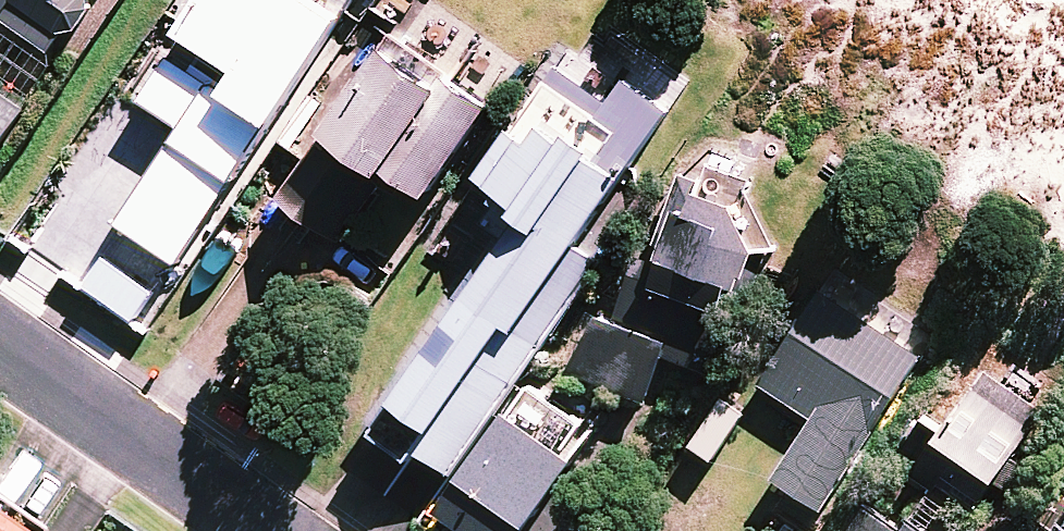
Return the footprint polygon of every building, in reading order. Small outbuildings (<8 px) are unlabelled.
[(57,47),(70,27),(80,33),(101,0),(0,0),(0,10),(57,47)] [(343,12),(325,0),(195,0),(179,23),(228,57),(239,65),(225,86),(213,78),(173,136),(231,176),(343,12)] [(487,103),(386,36),(329,121),(306,155),(308,155),(281,195),(341,235),(389,163),(430,190),(487,103)] [(456,471),(522,374),(601,259),(574,240),(665,107),(619,76),(604,98),(554,63),(480,171),(525,203),(372,427),(410,453),(416,443),(456,471)] [(0,85),(0,152),(32,108),(0,85)] [(754,234),(738,193),(688,171),(651,259),(640,254),(613,318),(597,311),(572,368),(643,399),(664,351),(698,365),(732,286),(750,294),(772,242),(754,234)] [(863,314),(823,287),(760,380),(815,417),(775,475),(822,506),(924,356),(863,314)] [(1048,395),(983,358),(968,385),(953,377),(910,455),(990,499),(1048,395)] [(522,374),(456,471),(436,499),(483,530),(522,530),(595,424),(539,385),(522,374)] [(871,492),(846,530),(930,530),(871,492)] [(0,498),(0,530),(38,530),(41,527),(0,498)]
